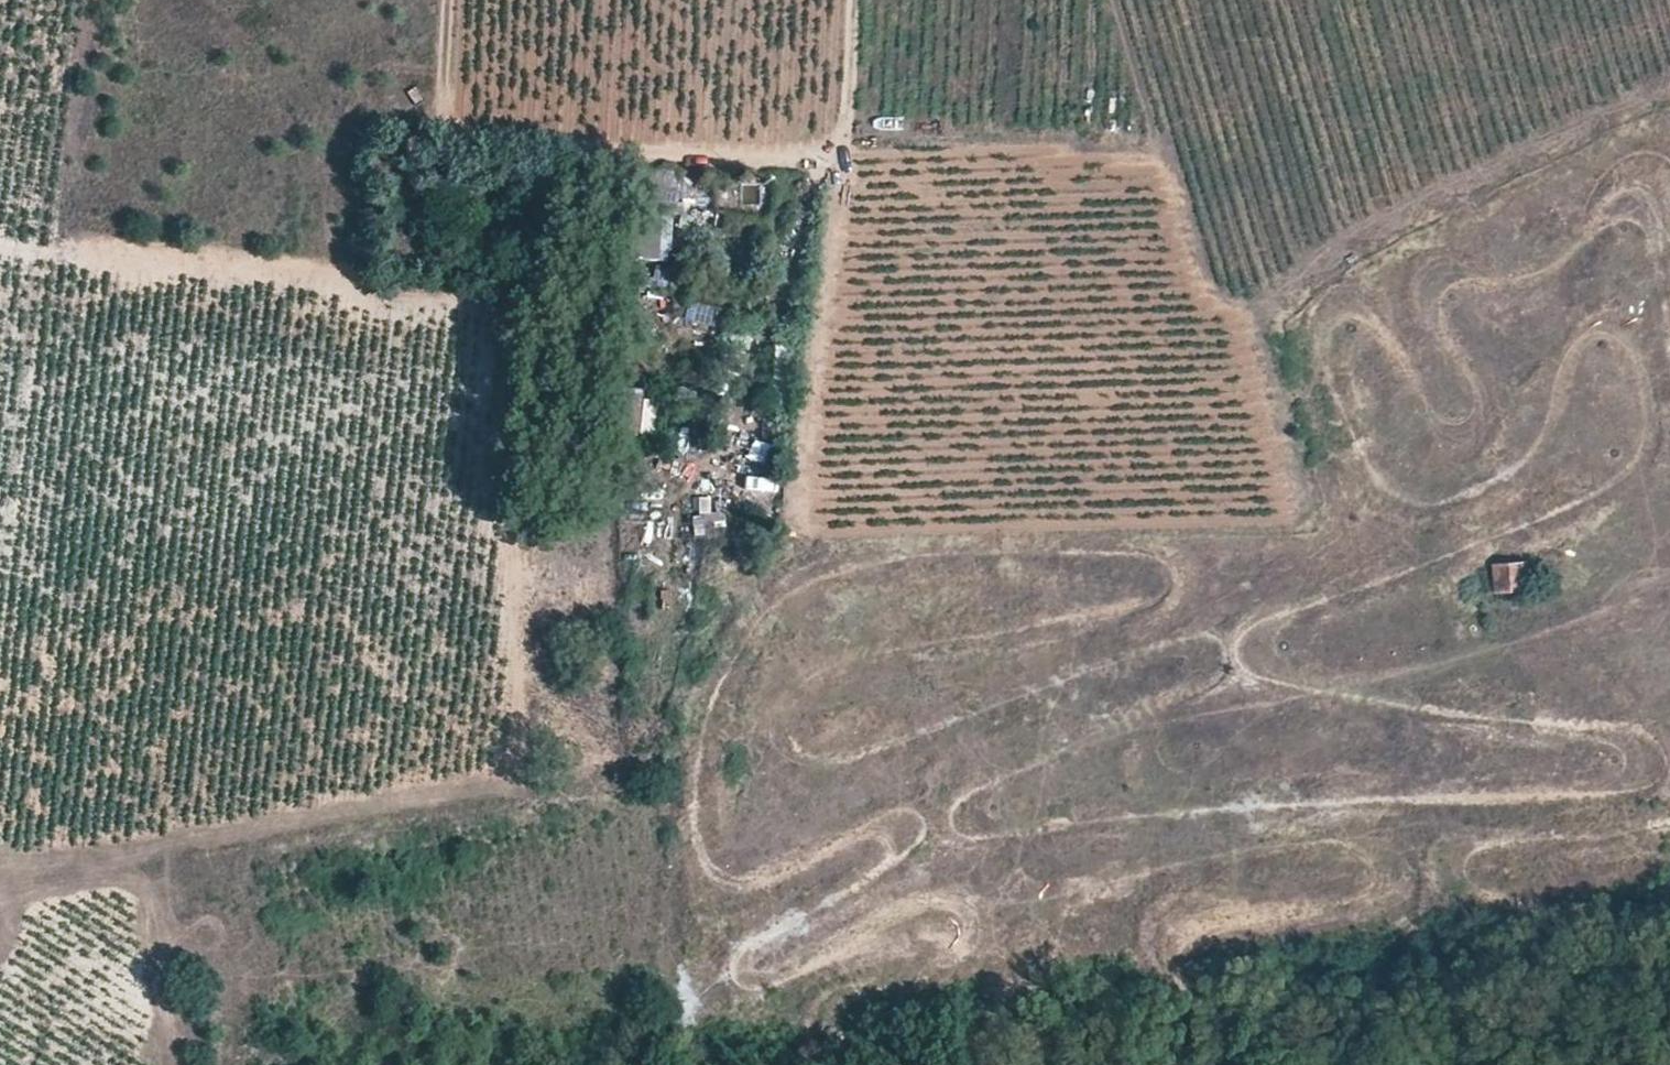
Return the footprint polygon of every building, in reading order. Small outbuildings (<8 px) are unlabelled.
[(637,261),(670,262),(674,177),(641,175),(637,261)] [(651,270),(654,292),(671,290),(668,268),(651,270)] [(683,321),(717,332),(724,313),(690,301),(683,321)] [(654,436),(655,396),(622,396),(621,435),(654,436)] [(1529,560),(1493,563),(1496,593),(1531,590),(1529,560)]
